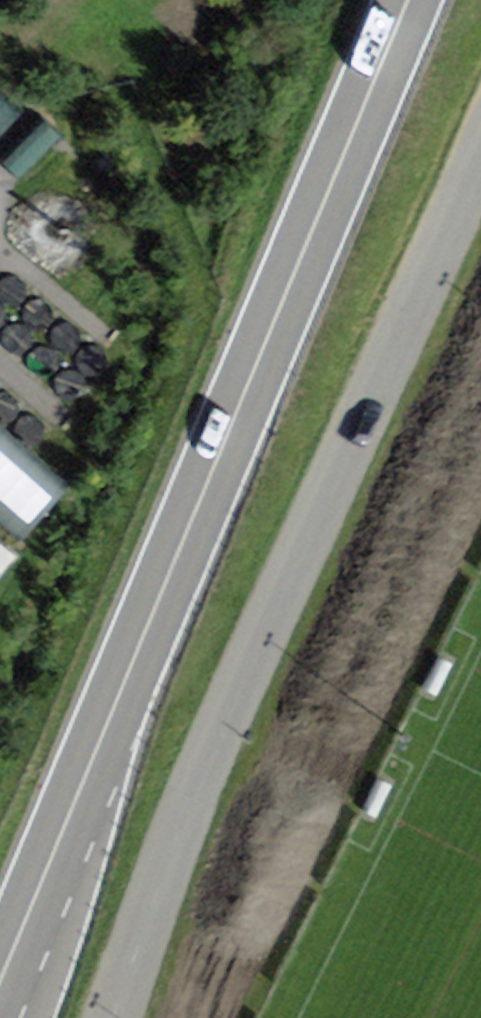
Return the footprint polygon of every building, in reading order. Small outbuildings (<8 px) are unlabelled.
[(57,506),(0,446),(0,526),(17,544),(57,506)]
